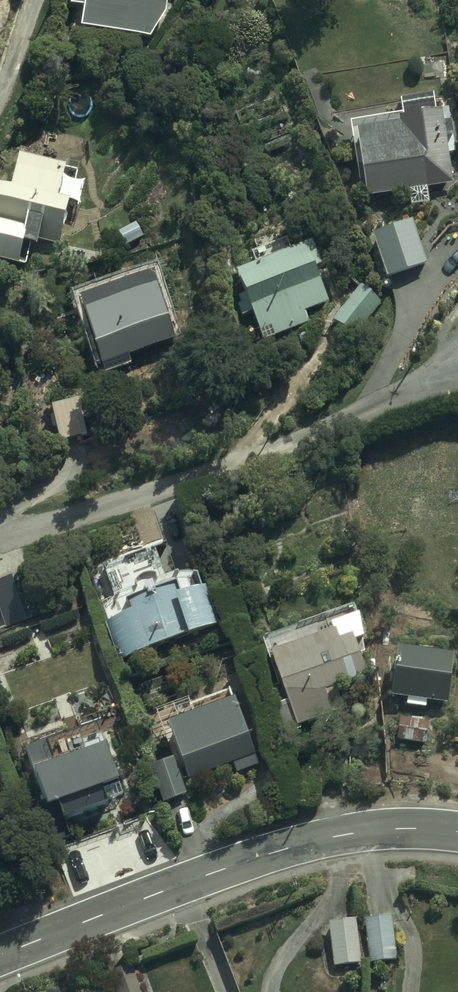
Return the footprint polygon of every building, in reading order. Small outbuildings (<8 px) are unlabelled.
[(72,6),(86,9),(84,27),(152,40),(168,16),(170,0),(73,0),(72,6)] [(443,112),(443,109),(351,122),(357,170),(364,169),(369,200),(412,194),(414,209),(432,206),(430,190),(455,187),(448,137),(455,136),(452,111),(443,112)] [(21,155),(15,184),(3,181),(2,186),(0,186),(0,261),(29,267),(34,243),(61,249),(64,234),(74,236),(85,188),(77,186),(80,174),(68,172),(69,166),(21,155)] [(409,222),(370,236),(385,280),(425,266),(409,222)] [(307,239),(238,268),(269,341),(338,312),(307,239)] [(79,296),(101,369),(175,346),(153,273),(79,296)] [(79,402),(50,409),(59,445),(87,439),(79,402)] [(168,548),(103,570),(113,600),(101,604),(121,663),(221,629),(206,584),(202,585),(197,570),(178,577),(168,548)] [(0,585),(0,614),(6,634),(44,621),(28,575),(0,585)] [(276,636),(263,640),(271,664),(276,662),(299,729),(345,713),(337,692),(368,682),(356,646),(366,643),(353,608),(299,626),(301,631),(277,640),(276,636)] [(457,658),(400,651),(394,702),(410,704),(409,713),(428,716),(430,707),(450,710),(457,658)] [(259,765),(232,695),(165,718),(189,780),(231,763),(235,774),(259,765)] [(74,734),(76,739),(23,757),(32,785),(37,784),(45,807),(57,803),(63,822),(104,808),(105,812),(122,806),(115,785),(118,784),(107,750),(127,743),(119,719),(74,734)] [(162,809),(190,797),(175,761),(147,773),(162,809)] [(391,918),(362,921),(368,968),(397,964),(391,918)] [(356,919),(329,922),(334,967),(361,964),(356,919)] [(108,968),(117,991),(144,991),(132,959),(108,968)]
